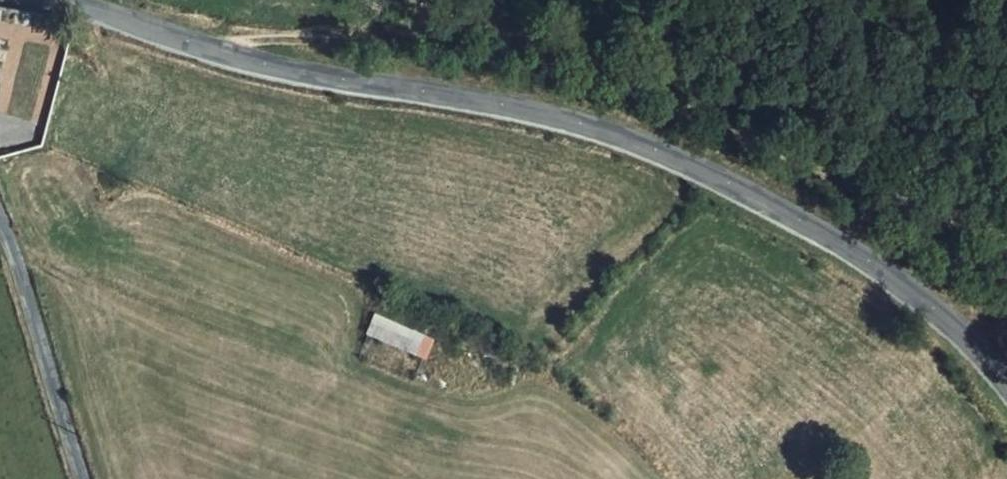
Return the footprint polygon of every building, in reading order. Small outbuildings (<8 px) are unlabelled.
[(386,317),(369,359),(416,378),(433,336),(386,317)]
